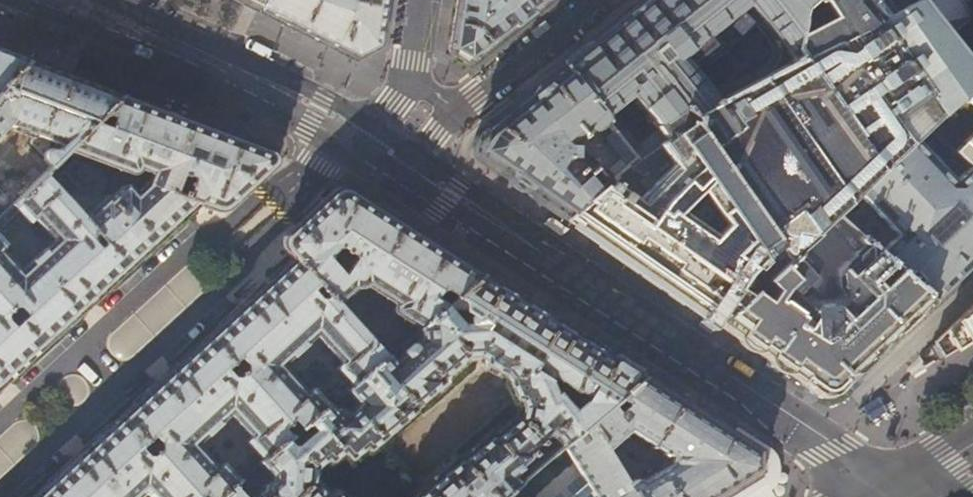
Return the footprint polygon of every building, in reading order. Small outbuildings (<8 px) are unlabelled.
[(258,10),(263,0),(238,0),(258,10)] [(384,0),(263,0),(258,10),(313,38),(354,59),(377,47),(383,8),(384,0)] [(446,52),(469,65),(521,24),(551,0),(454,0),(446,52)] [(818,1),(817,0),(646,0),(583,50),(563,67),(602,115),(631,92),(657,125),(679,108),(688,116),(718,100),(681,55),(749,1),(774,32),(795,60),(801,57),(794,48),(800,15),(818,1)] [(920,0),(818,0),(818,1),(800,15),(794,48),(801,57),(795,60),(748,84),(718,100),(688,116),(679,108),(657,125),(655,127),(664,139),(639,158),(638,156),(610,180),(564,219),(643,274),(718,326),(795,252),(858,194),(883,171),(889,165),(914,143),(927,130),(964,96),(972,87),(972,67),(920,0)] [(29,61),(4,51),(0,50),(0,91),(29,61)] [(29,61),(0,91),(0,135),(8,127),(28,135),(25,145),(50,167),(61,156),(67,150),(121,96),(77,79),(29,61)] [(606,120),(602,115),(563,67),(519,102),(483,130),(475,141),(470,154),(524,191),(564,219),(610,180),(607,177),(608,173),(607,171),(605,168),(598,166),(595,166),(592,167),(589,164),(586,167),(575,158),(575,156),(575,154),(574,151),(570,148),(589,133),(592,134),(593,134),(595,133),(602,127),(604,125),(604,122),(606,120)] [(964,96),(972,105),(972,87),(964,96)] [(123,187),(122,186),(109,199),(106,196),(82,219),(128,269),(198,205),(216,212),(219,212),(221,212),(227,210),(256,183),(273,167),(274,165),(275,162),(275,159),(274,156),(274,155),(271,152),(196,124),(121,96),(67,150),(131,174),(133,174),(136,173),(138,171),(139,171),(139,169),(152,174),(149,184),(146,183),(135,192),(129,186),(128,187),(126,186),(125,186),(123,186),(123,187)] [(964,96),(927,130),(968,168),(972,173),(972,105),(964,96)] [(914,143),(889,165),(896,172),(889,178),(883,171),(858,194),(898,235),(877,254),(931,302),(969,265),(972,262),(972,173),(968,168),(953,184),(914,143)] [(65,162),(61,156),(50,167),(55,172),(65,162)] [(0,219),(0,231),(18,212),(29,224),(33,220),(54,241),(43,251),(43,250),(31,262),(20,272),(0,251),(5,246),(0,240),(0,302),(42,348),(88,306),(128,269),(82,219),(42,175),(0,219)] [(282,250),(291,260),(338,305),(354,289),(357,289),(359,288),(364,286),(394,305),(392,307),(392,309),(392,311),(393,313),(418,329),(481,276),(408,230),(347,191),(344,190),(338,190),(335,190),(332,192),(295,226),(282,238),(281,240),(281,243),(281,245),(282,250)] [(829,396),(833,394),(912,320),(931,302),(877,254),(861,240),(831,269),(834,284),(837,286),(824,298),(813,299),(802,292),(812,282),(812,269),(795,252),(718,326),(800,383),(816,394),(819,396),(825,397),(829,396)] [(291,260),(266,283),(206,338),(287,422),(291,419),(300,428),(304,425),(328,405),(348,387),(385,356),(338,305),(291,260)] [(488,436),(486,436),(459,461),(458,460),(457,460),(455,460),(413,496),(503,496),(510,492),(518,484),(511,476),(529,460),(529,457),(532,455),(530,453),(550,435),(561,448),(563,446),(588,424),(642,378),(606,355),(519,300),(481,276),(418,329),(417,330),(418,342),(411,348),(411,347),(409,346),(407,347),(396,356),(398,358),(393,363),(386,355),(385,356),(348,387),(348,390),(347,392),(348,394),(357,405),(345,416),(341,410),(338,409),(333,410),(328,405),(304,425),(312,434),(295,448),(293,447),(312,471),(322,462),(323,464),(328,464),(338,455),(342,460),(344,461),(346,462),(349,461),(351,460),(361,450),(362,451),(363,452),(365,453),(367,452),(415,411),(415,409),(415,408),(415,407),(440,386),(440,384),(440,383),(439,381),(464,359),(473,358),(478,361),(478,365),(496,376),(498,375),(505,381),(502,385),(509,402),(513,402),(516,407),(515,418),(492,438),(491,437),(489,436),(488,436)] [(3,383),(42,348),(0,302),(0,387),(3,383)] [(928,347),(937,360),(972,338),(972,304),(928,347)] [(387,345),(391,351),(410,335),(405,329),(387,345)] [(166,375),(121,416),(195,496),(199,496),(202,494),(204,496),(220,496),(224,493),(224,492),(284,441),(289,437),(282,428),(287,422),(206,338),(166,375)] [(642,378),(588,424),(605,452),(628,432),(670,459),(670,461),(670,464),(639,483),(637,481),(635,480),(633,481),(631,481),(631,480),(625,484),(633,496),(719,496),(759,473),(758,452),(729,433),(703,417),(695,412),(688,407),(642,378)] [(816,394),(800,383),(797,387),(814,398),(816,394)] [(81,454),(35,495),(37,496),(139,496),(144,492),(148,496),(195,496),(121,416),(81,454)] [(588,424),(563,446),(585,482),(569,496),(633,496),(625,484),(605,452),(588,424)] [(336,491),(330,490),(325,494),(313,480),(312,471),(293,447),(289,447),(284,441),(224,492),(224,493),(220,496),(341,496),(336,491)]
